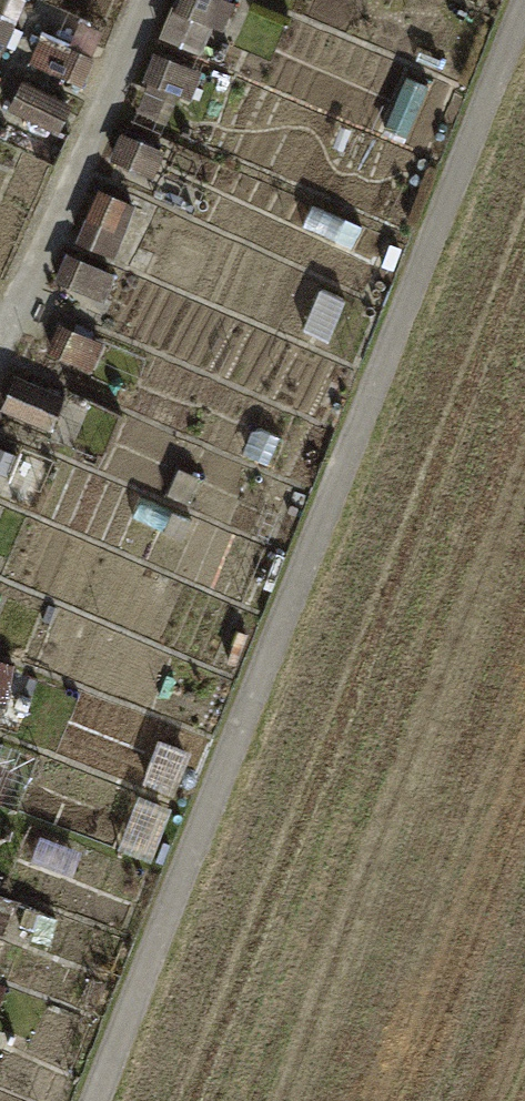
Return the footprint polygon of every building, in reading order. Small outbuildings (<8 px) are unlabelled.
[(207,0),(178,0),(171,16),(215,36),(227,9),(207,0)] [(87,65),(37,43),(26,67),(76,90),(87,65)] [(194,78),(153,60),(141,87),(182,105),(194,78)] [(67,109),(14,86),(2,113),(55,136),(67,109)] [(426,95),(404,86),(383,132),(405,142),(426,95)] [(173,106),(143,93),(128,127),(158,140),(173,106)] [(162,159),(118,139),(107,166),(150,185),(162,159)] [(242,181),(218,171),(210,188),(234,198),(242,181)] [(141,214),(92,192),(70,241),(119,263),(141,214)] [(358,238),(341,231),(326,264),(343,272),(358,238)] [(404,254),(386,246),(375,272),(392,280),(404,254)] [(113,281),(60,258),(49,284),(102,307),(113,281)] [(356,312),(330,300),(312,339),(339,351),(356,312)] [(93,347),(56,331),(44,358),(81,374),(93,347)] [(7,385),(0,400),(0,419),(66,448),(79,417),(7,385)] [(275,450),(259,443),(250,462),(267,470),(275,450)] [(195,485),(175,475),(164,499),(185,508),(195,485)] [(249,643),(236,637),(222,670),(235,675),(249,643)] [(152,763),(132,755),(121,780),(141,788),(152,763)] [(102,827),(72,814),(63,834),(93,847),(102,827)] [(60,849),(37,840),(29,860),(52,869),(60,849)] [(0,905),(0,933),(8,908),(0,905)]
